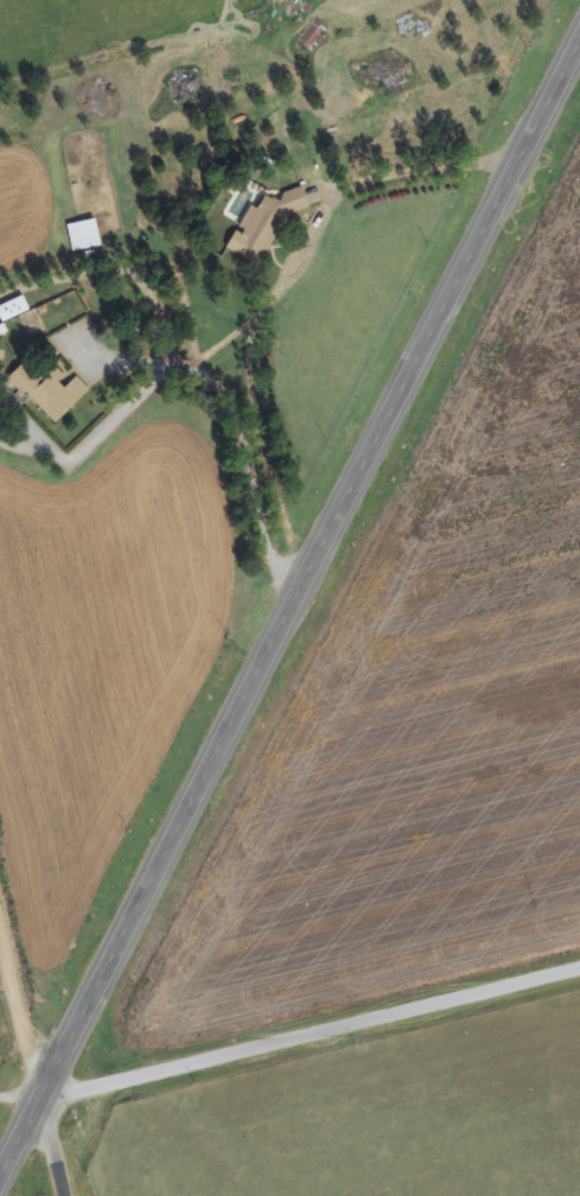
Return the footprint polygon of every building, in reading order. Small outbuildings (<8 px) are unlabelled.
[(266,195),(258,210),(251,206),(239,228),(246,231),(234,254),(264,270),(305,192),(292,185),(282,204),(266,195)] [(102,247),(95,219),(66,226),(73,254),(102,247)] [(24,299),(0,306),(0,316),(1,321),(28,314),(24,299)] [(55,425),(90,392),(76,377),(68,385),(51,366),(36,381),(23,367),(11,378),(55,425)]
